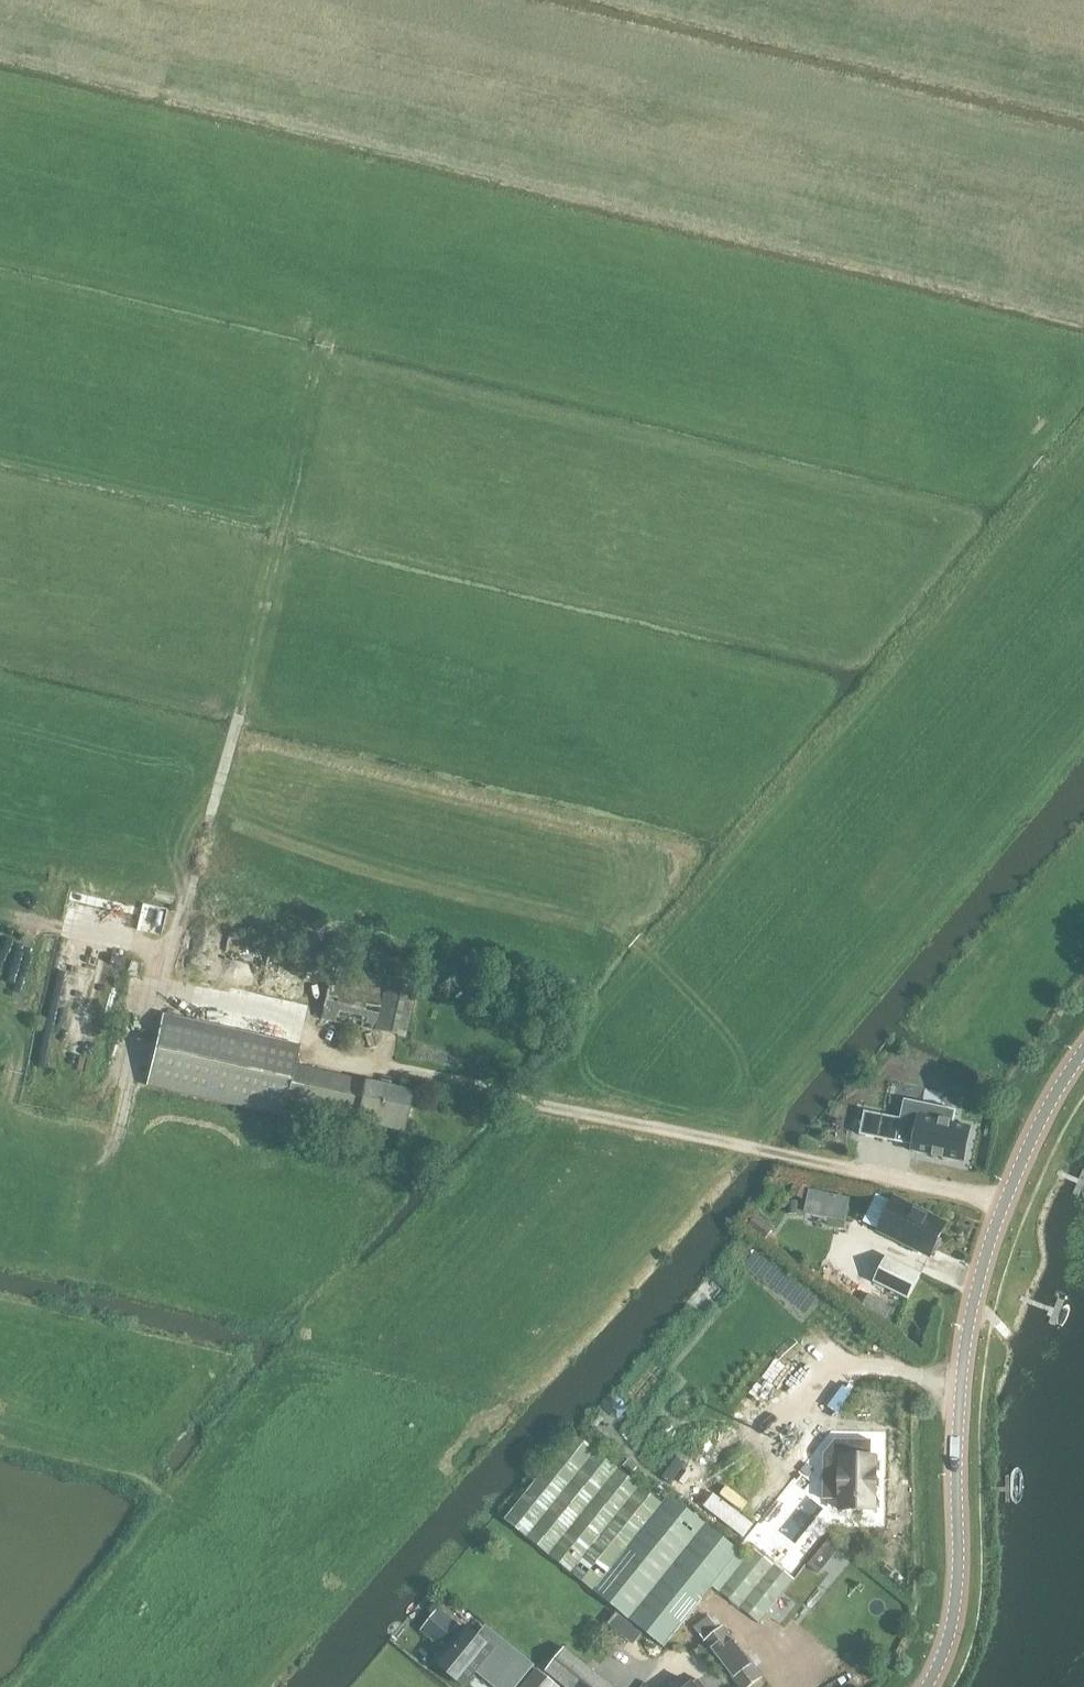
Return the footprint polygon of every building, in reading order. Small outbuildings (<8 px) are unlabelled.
[(165,932),(170,906),(144,901),(139,927),(165,932)] [(321,1020),(406,1038),(418,983),(333,966),(321,1020)] [(295,1066),(299,1047),(165,1014),(146,1087),(280,1118),(283,1107),(366,1126),(361,1147),(374,1150),(380,1129),(401,1134),(411,1094),(365,1083),(295,1066)] [(901,1119),(896,1143),(914,1146),(912,1152),(933,1156),(932,1158),(934,1158),(934,1156),(943,1158),(942,1160),(943,1160),(944,1158),(964,1162),(971,1128),(953,1124),(956,1111),(905,1101),(901,1119)] [(865,1112),(860,1135),(883,1140),(888,1116),(865,1112)] [(796,1180),(789,1193),(803,1201),(811,1188),(796,1180)] [(852,1191),(813,1189),(812,1214),(851,1216),(852,1191)] [(939,1239),(946,1225),(895,1199),(879,1231),(930,1256),(932,1252),(935,1254),(942,1241),(939,1239)] [(887,1256),(874,1283),(908,1300),(922,1273),(887,1256)] [(571,1433),(503,1519),(525,1536),(659,1644),(664,1648),(713,1586),(739,1554),(670,1499),(663,1507),(593,1451),(571,1433)] [(824,1455),(823,1500),(840,1501),(840,1510),(875,1511),(876,1458),(871,1458),(872,1440),(835,1440),(824,1455)] [(714,1494),(704,1507),(743,1538),(753,1525),(714,1494)] [(811,1564),(825,1573),(844,1546),(829,1536),(811,1564)] [(759,1624),(793,1582),(753,1550),(719,1592),(739,1609),(759,1624)] [(439,1610),(422,1631),(440,1645),(457,1624),(439,1610)] [(617,1613),(608,1625),(634,1645),(643,1634),(617,1613)] [(692,1627),(694,1629),(704,1643),(739,1686),(751,1686),(763,1677),(725,1627),(720,1631),(708,1616),(692,1627)] [(435,1663),(464,1686),(477,1672),(482,1676),(482,1677),(493,1686),(517,1686),(534,1667),(535,1666),(512,1646),(511,1648),(508,1651),(482,1630),(477,1637),(464,1627),(435,1663)] [(565,1648),(546,1672),(564,1686),(614,1686),(565,1648)]
